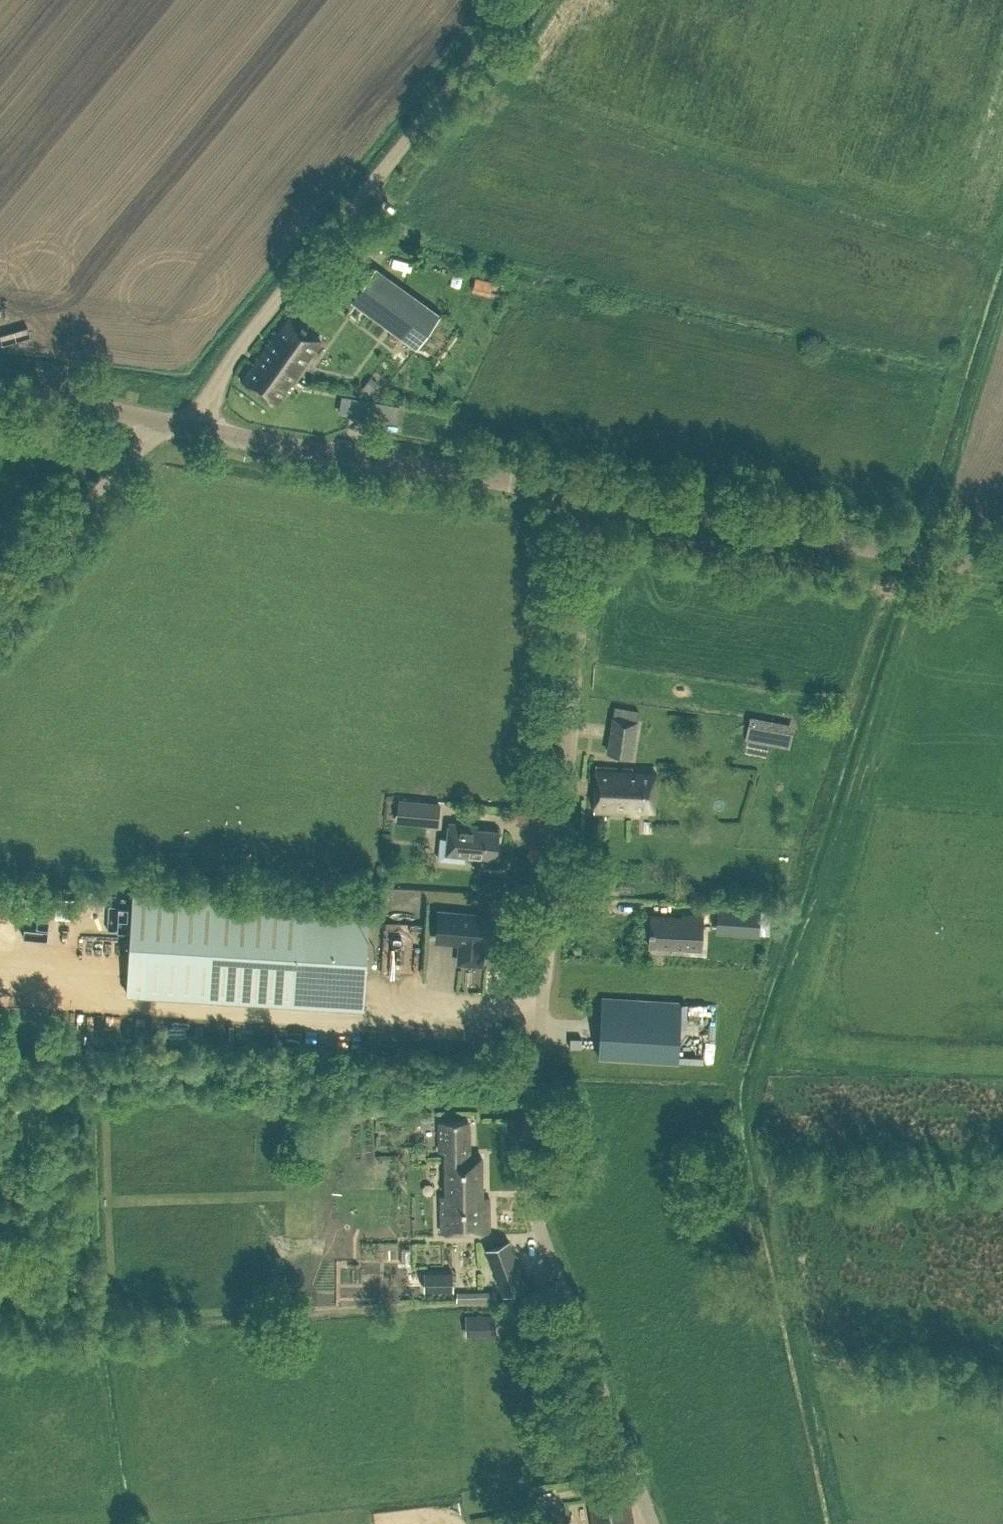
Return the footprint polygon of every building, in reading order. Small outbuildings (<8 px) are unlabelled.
[(439,312),(375,266),(351,300),(415,346),(439,312)] [(303,362),(320,339),(290,317),(276,336),(272,333),(240,377),(278,405),(307,365),(303,362)] [(380,401),(377,417),(397,420),(399,404),(380,401)] [(614,706),(607,749),(631,753),(639,710),(614,706)] [(748,716),(744,739),(758,742),(762,719),(748,716)] [(585,762),(610,762),(610,752),(585,752),(585,762)] [(632,766),(596,763),(593,809),(639,812),(639,808),(655,809),(657,772),(632,770),(632,766)] [(418,800),(416,823),(437,825),(439,802),(418,800)] [(478,824),(449,821),(448,837),(441,836),(439,858),(465,860),(466,854),(497,857),(500,829),(478,827),(478,824)] [(370,905),(133,891),(126,992),(364,1006),(370,905)] [(479,914),(438,911),(435,936),(460,938),(459,962),(481,963),(482,944),(488,944),(490,918),(479,917),(479,914)] [(704,914),(683,913),(683,915),(653,913),(651,945),(702,948),(704,914)] [(388,922),(387,972),(424,973),(425,922),(388,922)] [(127,936),(109,935),(109,953),(127,954),(127,936)] [(682,1001),(602,995),(598,1054),(678,1059),(682,1001)] [(469,1154),(469,1119),(440,1119),(440,1149),(446,1149),(447,1193),(442,1193),(442,1230),(490,1230),(489,1195),(483,1195),(482,1154),(469,1154)] [(528,1286),(510,1239),(486,1248),(504,1295),(528,1286)] [(427,1290),(460,1291),(460,1280),(427,1280),(427,1290)] [(628,1489),(589,1494),(594,1523),(632,1523),(628,1489)]
